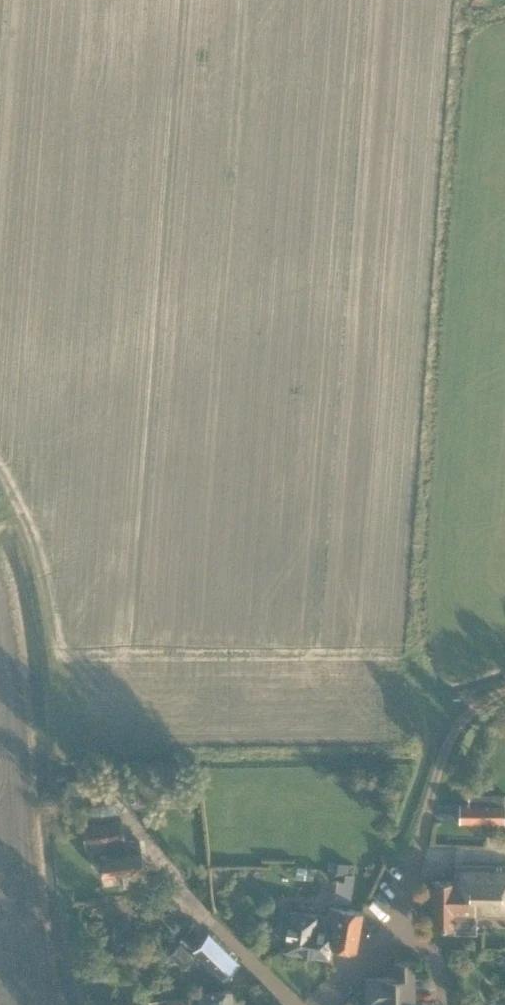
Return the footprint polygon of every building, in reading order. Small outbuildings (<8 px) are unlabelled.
[(459,821),(504,821),(504,792),(468,791),(468,801),(459,801),(459,821)] [(125,883),(145,880),(143,868),(144,868),(140,839),(125,841),(122,818),(83,823),(86,846),(108,843),(109,852),(101,854),(103,873),(123,870),(125,883)] [(351,899),(358,861),(335,858),(329,895),(351,899)] [(455,926),(455,930),(476,930),(476,914),(504,915),(504,865),(456,865),(456,879),(433,879),(433,926),(455,926)] [(356,949),(363,911),(330,905),(328,915),(319,913),(319,912),(294,908),(288,946),(331,953),(333,943),(356,949)] [(193,947),(225,977),(240,962),(208,931),(193,947)] [(181,967),(194,954),(180,940),(167,953),(181,967)] [(378,975),(365,976),(366,1003),(367,1003),(367,1004),(397,1004),(397,1002),(415,1001),(414,959),(396,960),(396,975),(378,975)] [(201,991),(168,996),(170,1004),(235,1004),(232,987),(201,991)]
